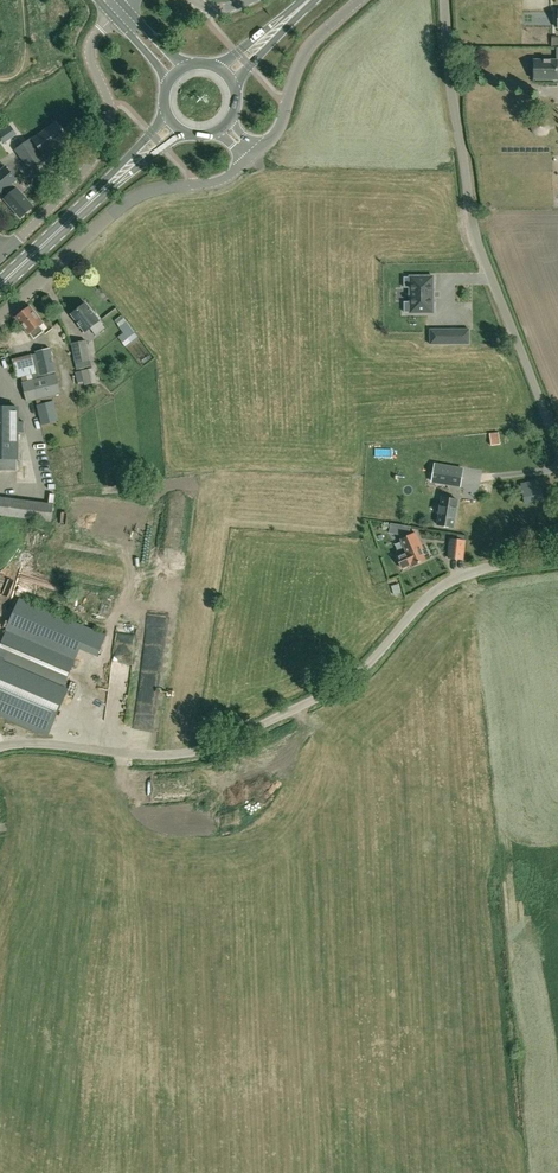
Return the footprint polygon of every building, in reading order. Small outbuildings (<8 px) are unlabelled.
[(533,80),(557,80),(557,72),(557,47),(557,60),(534,60),(533,80)] [(31,140),(17,150),(28,166),(67,139),(57,123),(32,141),(31,140)] [(0,134),(0,136),(4,142),(16,134),(10,126),(0,134)] [(13,184),(17,180),(5,167),(0,172),(0,190),(2,193),(7,189),(12,194),(5,200),(21,218),(34,207),(13,184)] [(410,313),(433,313),(433,276),(410,276),(410,277),(404,277),(404,288),(410,288),(410,302),(404,302),(404,312),(410,312),(410,313)] [(86,303),(72,314),(86,331),(90,328),(96,335),(106,328),(100,320),(86,303)] [(16,317),(29,333),(32,331),(37,337),(44,331),(39,325),(43,323),(30,306),(16,317)] [(122,315),(115,321),(119,326),(118,327),(123,333),(127,339),(135,333),(122,315)] [(469,344),(469,330),(445,330),(445,344),(469,344)] [(87,341),(73,344),(76,362),(90,360),(87,341)] [(59,421),(54,402),(53,402),(51,396),(61,394),(56,374),(57,374),(51,349),(12,359),(17,379),(21,377),(23,384),(22,384),(27,402),(36,400),(38,406),(37,406),(41,426),(59,421)] [(95,379),(93,366),(82,368),(84,381),(95,379)] [(17,458),(17,431),(23,431),(24,421),(17,421),(17,406),(0,406),(0,470),(17,470),(17,458)] [(490,434),(491,446),(499,445),(498,433),(490,434)] [(433,473),(432,481),(460,486),(463,469),(451,467),(435,464),(433,473)] [(524,504),(544,500),(540,479),(520,483),(524,504)] [(439,513),(437,524),(453,527),(458,499),(442,497),(441,506),(439,506),(437,513),(439,513)] [(0,504),(0,514),(51,521),(53,506),(1,499),(0,504)] [(483,514),(483,499),(473,500),(473,514),(483,514)] [(412,564),(413,566),(425,560),(420,549),(422,548),(416,533),(401,540),(407,552),(397,557),(402,568),(412,564)] [(450,538),(447,559),(464,560),(466,540),(450,538)] [(47,735),(66,690),(62,688),(74,659),(7,630),(0,646),(0,715),(47,735)]
